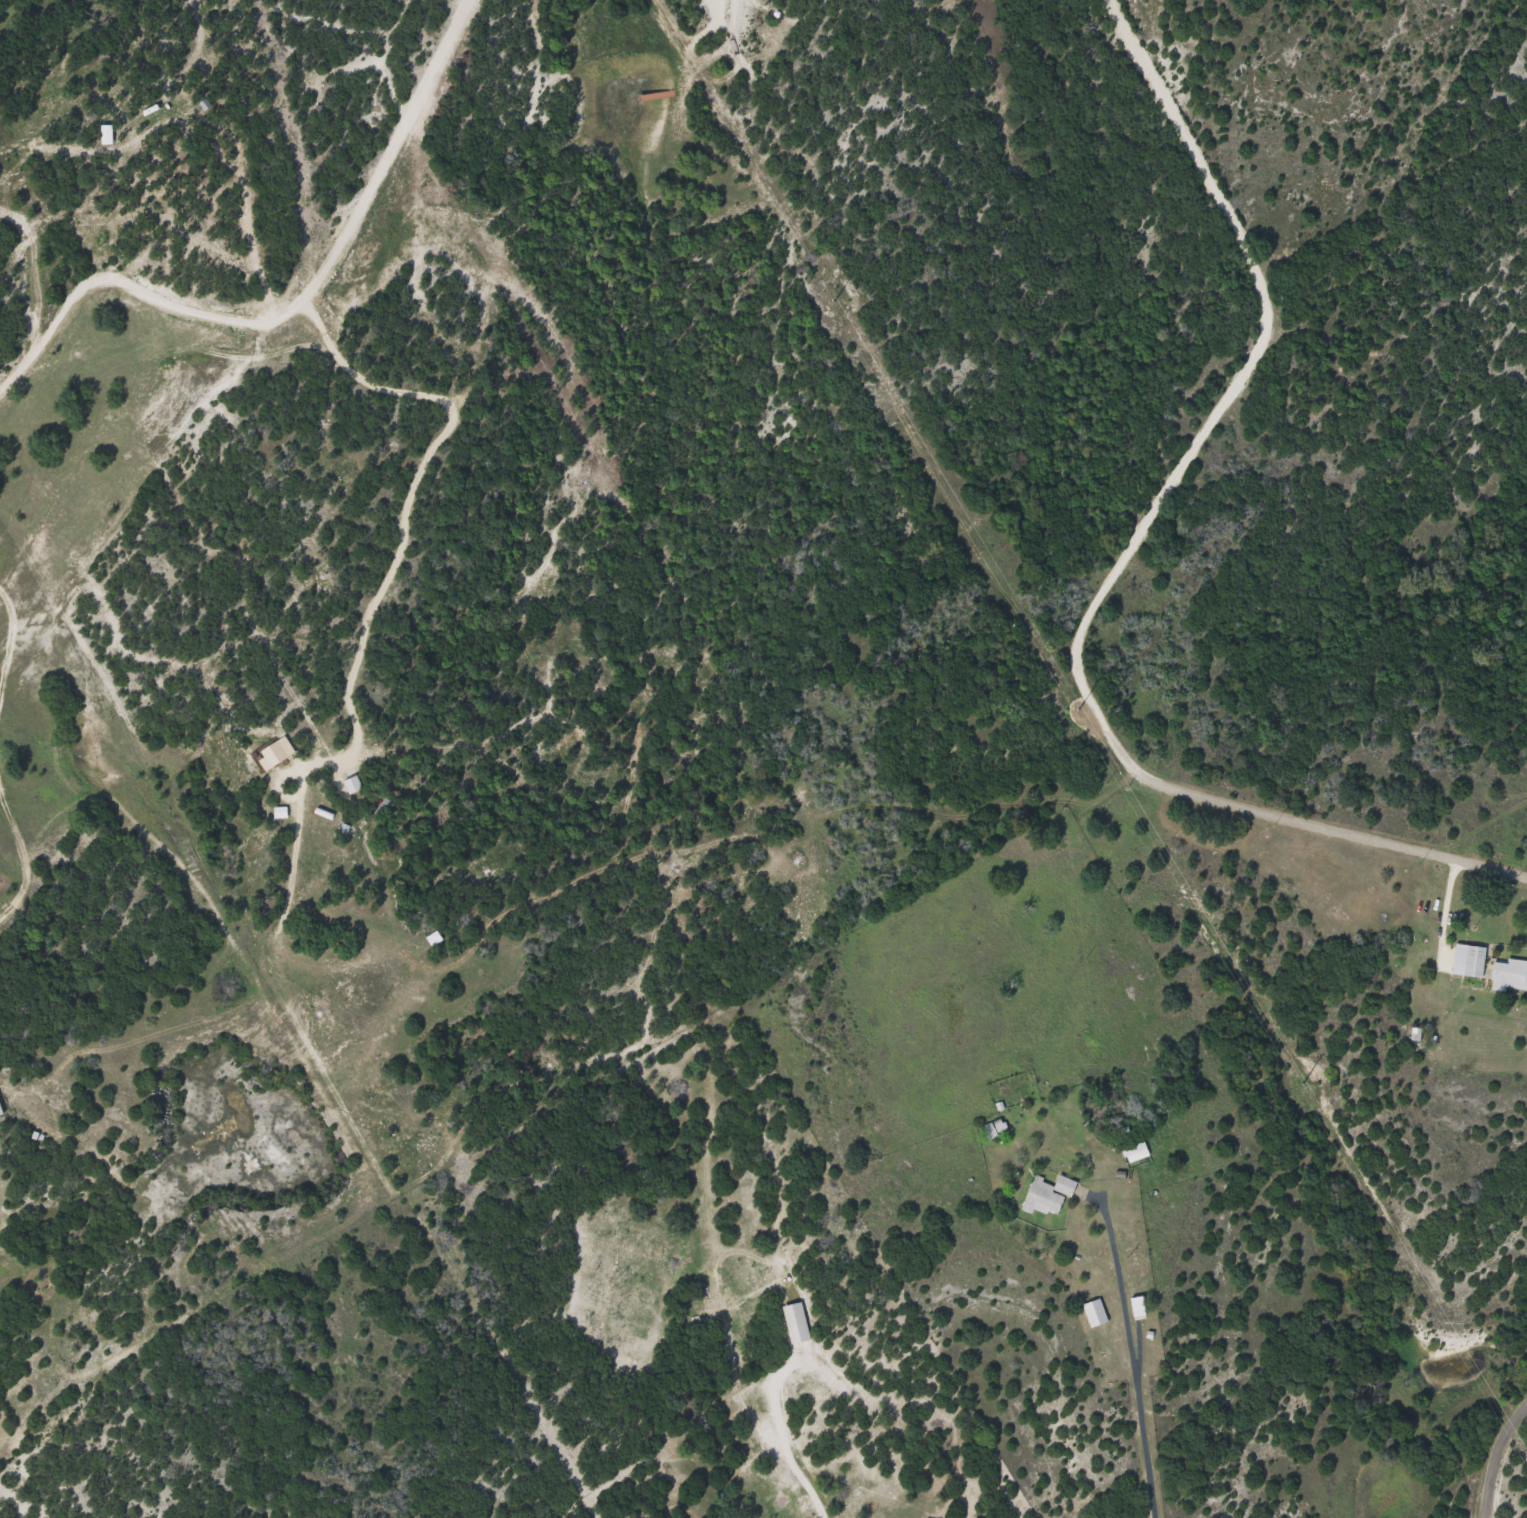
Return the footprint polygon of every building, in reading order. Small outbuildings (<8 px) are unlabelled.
[(345,779),(351,792),(365,785),(358,772),(345,779)] [(277,814),(287,814),(287,806),(277,806),(277,814)] [(1454,972),(1485,975),(1487,944),(1456,941),(1454,972)] [(1496,956),(1493,984),(1526,988),(1526,959),(1496,956)] [(1151,1152),(1146,1138),(1122,1147),(1128,1161),(1151,1152)] [(1023,1206),(1035,1210),(1037,1204),(1061,1212),(1068,1192),(1073,1194),(1079,1179),(1060,1172),(1057,1181),(1035,1174),(1023,1206)] [(1147,1313),(1145,1294),(1132,1295),(1133,1314),(1147,1313)] [(1085,1301),(1091,1325),(1109,1320),(1102,1296),(1085,1301)] [(786,1304),(796,1341),(813,1337),(803,1299),(786,1304)]
